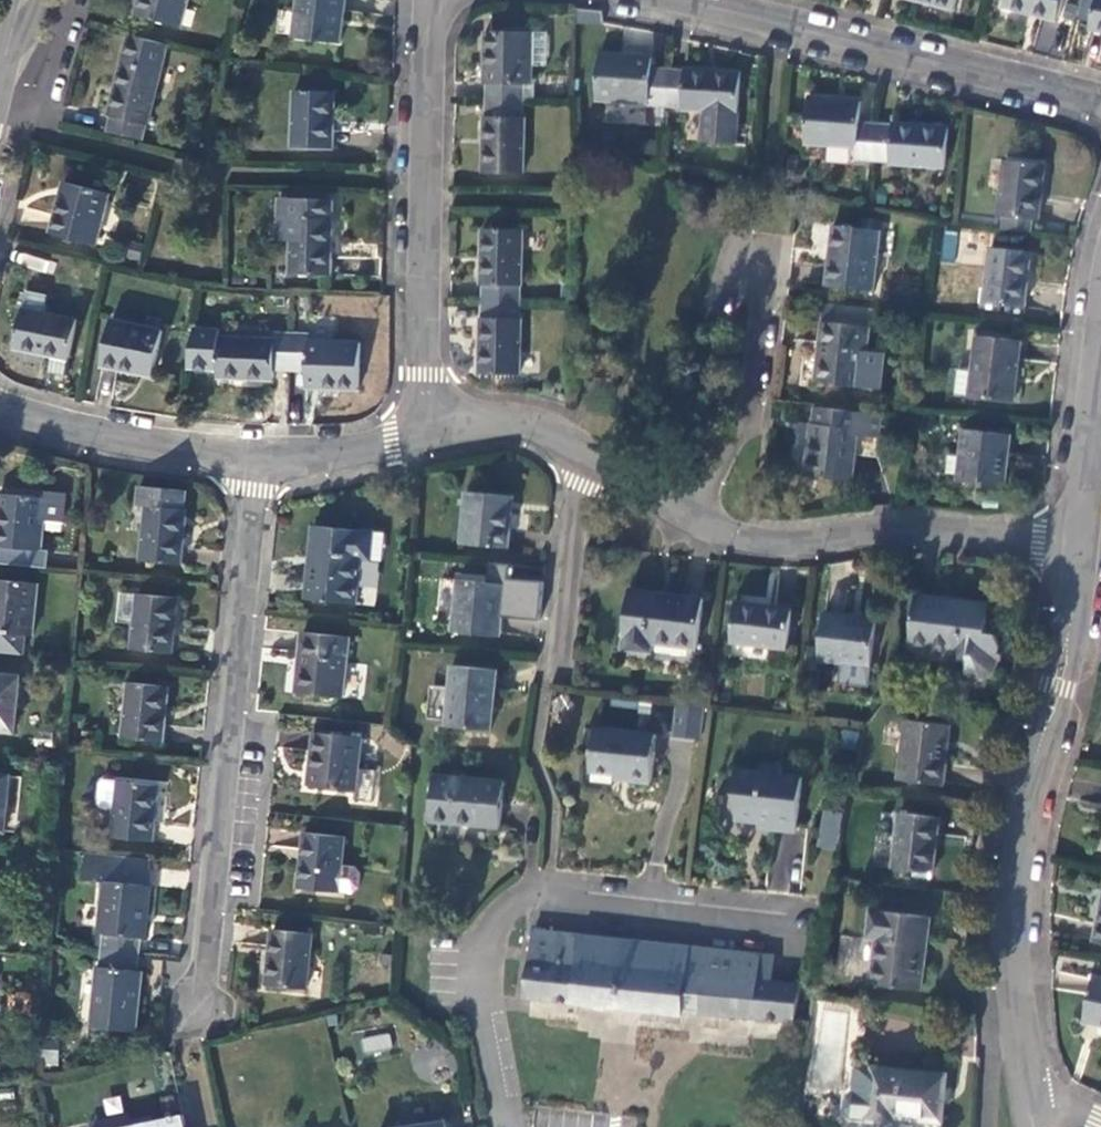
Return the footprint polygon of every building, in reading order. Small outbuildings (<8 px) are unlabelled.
[(136,16),(181,28),(189,0),(141,0),(136,16)] [(295,40),(339,45),(345,0),(299,0),(295,40)] [(955,10),(957,0),(911,0),(955,10)] [(1003,8),(1055,21),(1061,0),(1005,0),(1003,8)] [(1088,29),(1100,32),(1100,0),(1095,0),(1088,29)] [(1052,51),(1054,24),(1035,22),(1032,49),(1052,51)] [(490,85),(489,102),(525,102),(525,86),(533,86),(533,65),(533,32),(488,32),(487,84),(490,85)] [(533,32),(533,65),(550,65),(549,32),(533,32)] [(168,51),(125,39),(107,116),(109,117),(106,133),(144,142),(147,126),(150,127),(168,51)] [(597,100),(666,104),(668,69),(651,68),(652,56),(600,52),(597,100)] [(668,69),(666,104),(681,104),(681,109),(703,110),(701,142),(736,144),(738,112),(740,71),(684,68),(684,70),(668,69)] [(525,102),(533,102),(533,86),(525,86),(525,102)] [(334,94),(295,92),(294,148),(332,149),(334,94)] [(872,160),(875,126),(860,125),(860,101),(809,98),(806,145),(857,148),(857,160),(872,160)] [(525,102),(489,102),(489,118),(486,118),(486,175),(526,175),(527,117),(525,117),(525,102)] [(892,127),(875,126),(872,160),(888,161),(889,165),(945,167),(948,129),(892,125),(892,127)] [(1044,164),(1006,161),(1000,216),(1005,217),(1031,220),(1037,220),(1044,164)] [(109,194),(63,182),(51,234),(98,245),(109,194)] [(328,203),(278,201),(277,219),(292,220),(292,237),(292,241),(292,275),(331,277),(331,221),(328,221),(328,203)] [(1031,220),(1005,217),(1004,231),(1030,234),(1031,220)] [(277,219),(277,241),(292,241),(292,237),(292,220),(277,219)] [(879,232),(833,228),(827,287),(873,291),(879,232)] [(484,302),(521,303),(521,287),(523,287),(524,231),(481,229),(480,286),(484,286),(484,302)] [(1030,253),(991,250),(985,304),(1023,308),(1030,253)] [(47,294),(23,291),(14,349),(52,356),(50,373),(66,376),(77,320),(43,313),(47,294)] [(521,319),(521,303),(484,302),(484,319),(479,319),(478,374),(523,375),(523,319),(521,319)] [(162,332),(112,321),(103,367),(153,377),(162,332)] [(869,328),(822,323),(816,383),(862,387),(869,328)] [(290,371),(291,336),(274,336),(273,341),(219,339),(218,380),(274,382),(274,370),(290,371)] [(309,337),(291,336),(290,371),(307,371),(308,389),(359,390),(360,343),(309,342),(309,337)] [(1021,341),(976,337),(970,397),(1014,401),(1021,341)] [(877,457),(881,415),(816,408),(814,424),(812,424),(807,476),(853,481),(855,455),(877,457)] [(1005,486),(1007,461),(1010,435),(966,431),(964,431),(959,482),(1005,486)] [(185,491),(138,486),(137,506),(145,507),(139,561),(179,566),(185,510),(183,510),(185,491)] [(512,496),(466,492),(461,545),(508,549),(512,496)] [(63,524),(66,497),(44,494),(43,500),(41,522),(63,524)] [(0,495),(0,547),(38,551),(41,522),(43,500),(0,495)] [(372,535),(313,528),(305,600),(355,605),(361,560),(369,561),(372,535)] [(437,622),(453,623),(452,632),(498,637),(504,585),(457,581),(440,579),(437,622)] [(21,655),(23,636),(31,637),(37,585),(0,581),(0,653),(21,655)] [(170,654),(177,599),(154,596),(118,591),(115,606),(115,621),(134,623),(131,650),(170,654)] [(703,599),(630,591),(623,650),(648,653),(649,645),(696,650),(703,599)] [(989,605),(918,596),(912,646),(957,651),(957,658),(975,661),(974,671),(977,678),(990,679),(996,678),(1000,673),(1003,646),(997,636),(986,635),(989,605)] [(791,611),(737,604),(733,643),(787,650),(791,611)] [(875,621),(825,615),(820,659),(840,662),(837,682),(865,685),(868,665),(870,665),(875,621)] [(349,638),(303,634),(296,692),(342,696),(349,638)] [(494,671),(451,667),(446,725),(489,730),(494,671)] [(0,676),(0,730),(14,732),(19,678),(0,676)] [(161,743),(166,687),(118,683),(114,715),(124,717),(122,738),(161,743)] [(672,734),(699,736),(701,706),(674,704),(672,734)] [(949,726),(904,720),(898,779),(943,785),(949,726)] [(655,734),(596,730),(592,772),(629,776),(629,782),(651,783),(655,734)] [(309,787),(355,791),(357,768),(359,739),(314,734),(309,787)] [(797,829),(803,773),(788,772),(783,766),(762,764),(761,772),(736,769),(734,792),(739,798),(737,817),(773,821),(773,827),(797,829)] [(357,768),(355,791),(354,801),(372,802),(374,771),(357,768)] [(502,782),(436,776),(431,823),(499,830),(502,782)] [(0,777),(0,832),(5,833),(11,778),(0,777)] [(157,787),(117,781),(111,837),(152,842),(157,787)] [(844,816),(826,812),(819,845),(837,848),(844,816)] [(939,818),(898,813),(895,848),(893,870),(933,873),(939,818)] [(766,886),(788,893),(805,839),(783,832),(766,886)] [(343,837),(304,834),(298,890),(351,894),(357,889),(359,874),(354,868),(340,867),(343,837)] [(895,848),(883,847),(880,869),(893,870),(895,848)] [(103,935),(102,951),(139,956),(141,939),(147,939),(152,887),(150,887),(152,862),(85,855),(81,879),(103,882),(98,933),(103,935)] [(1093,942),(1100,944),(1100,904),(1093,942)] [(930,917),(871,910),(868,935),(875,936),(870,983),(921,991),(930,917)] [(306,990),(312,935),(272,931),(267,986),(306,990)] [(578,1003),(583,938),(534,933),(527,998),(578,1003)] [(684,1012),(690,950),(583,938),(578,1003),(683,1015),(684,1012)] [(690,950),(687,979),(698,980),(696,997),(701,998),(699,1013),(794,1023),(798,987),(772,984),(775,959),(690,950)] [(139,956),(102,951),(100,968),(98,968),(91,1027),(136,1032),(143,973),(137,972),(139,956)] [(1095,976),(1085,1022),(1100,1025),(1100,977),(1095,976)] [(684,1012),(699,1013),(701,998),(696,997),(698,980),(687,979),(684,1012)] [(360,1037),(362,1054),(392,1050),(389,1033),(360,1037)] [(946,1075),(873,1068),(868,1120),(894,1123),(894,1117),(940,1120),(946,1075)] [(183,1117),(132,1126),(185,1126),(183,1117)]
